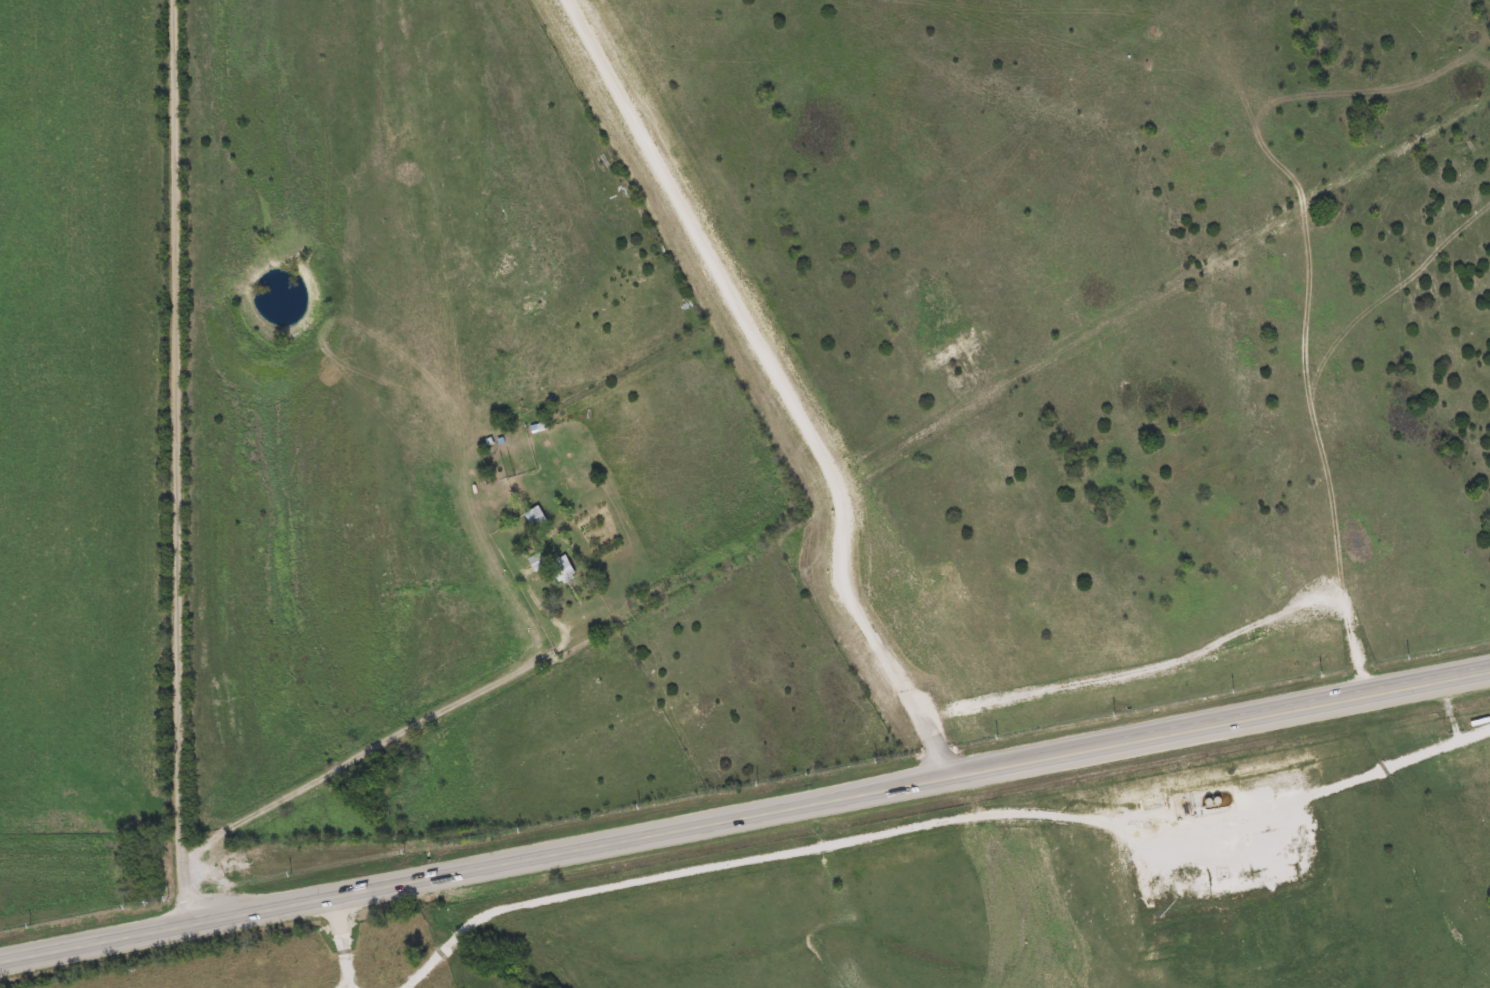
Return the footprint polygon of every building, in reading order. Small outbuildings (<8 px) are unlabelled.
[(543,522),(528,529),(521,512),(536,506),(543,522)] [(556,585),(545,565),(562,556),(573,576),(556,585)]
